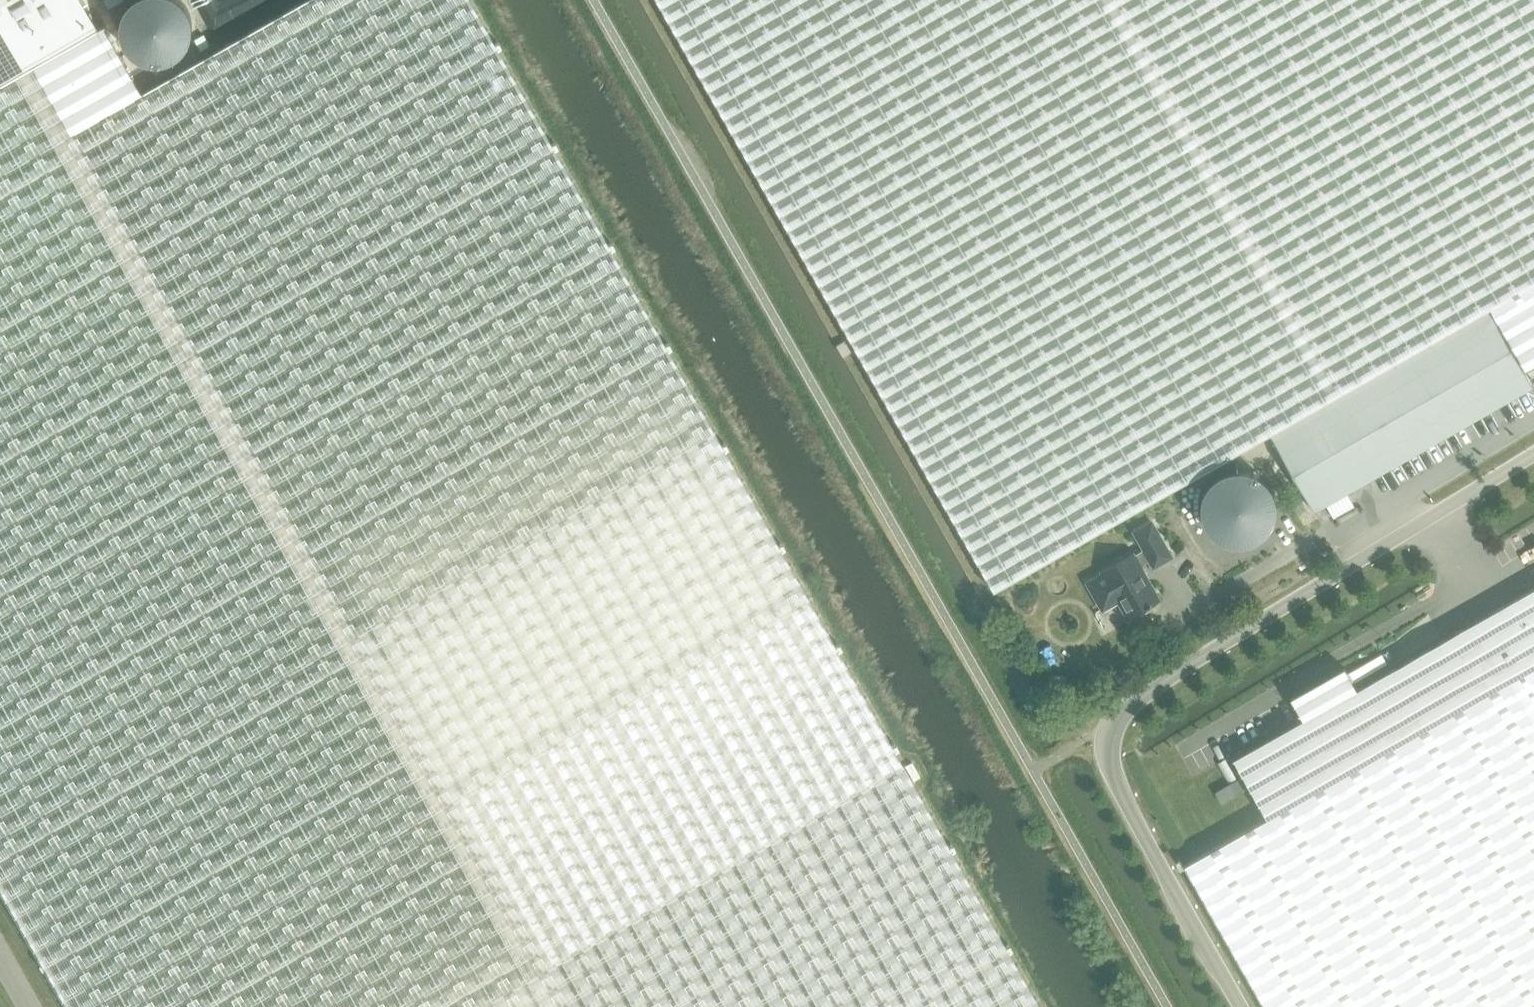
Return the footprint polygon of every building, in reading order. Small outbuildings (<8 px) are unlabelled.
[(70,1006),(1041,1006),(470,0),(307,0),(142,93),(72,133),(33,66),(0,85),(0,884),(70,1006)] [(33,66),(72,133),(142,93),(104,26),(99,29),(83,0),(0,0),(0,85),(33,66)] [(843,324),(994,589),(1270,433),(1491,307),(1524,370),(1533,364),(1533,0),(658,0),(843,324)] [(1491,307),(1270,433),(1314,510),(1316,509),(1533,385),(1524,370),(1491,307)] [(1297,514),(1306,509),(1300,498),(1291,503),(1297,514)] [(1154,566),(1171,556),(1151,521),(1134,531),(1144,549),(1134,555),(1133,553),(1102,570),(1103,572),(1087,581),(1103,609),(1118,600),(1127,616),(1158,599),(1142,570),(1152,564),(1154,566)] [(1373,679),(1360,656),(1306,687),(1319,709),(1232,758),(1265,818),(1527,669),(1528,670),(1533,681),(1533,587),(1373,679)] [(1185,864),(1267,1006),(1533,1006),(1533,681),(1528,670),(1185,864)] [(1222,803),(1244,791),(1237,779),(1215,792),(1222,803)]
